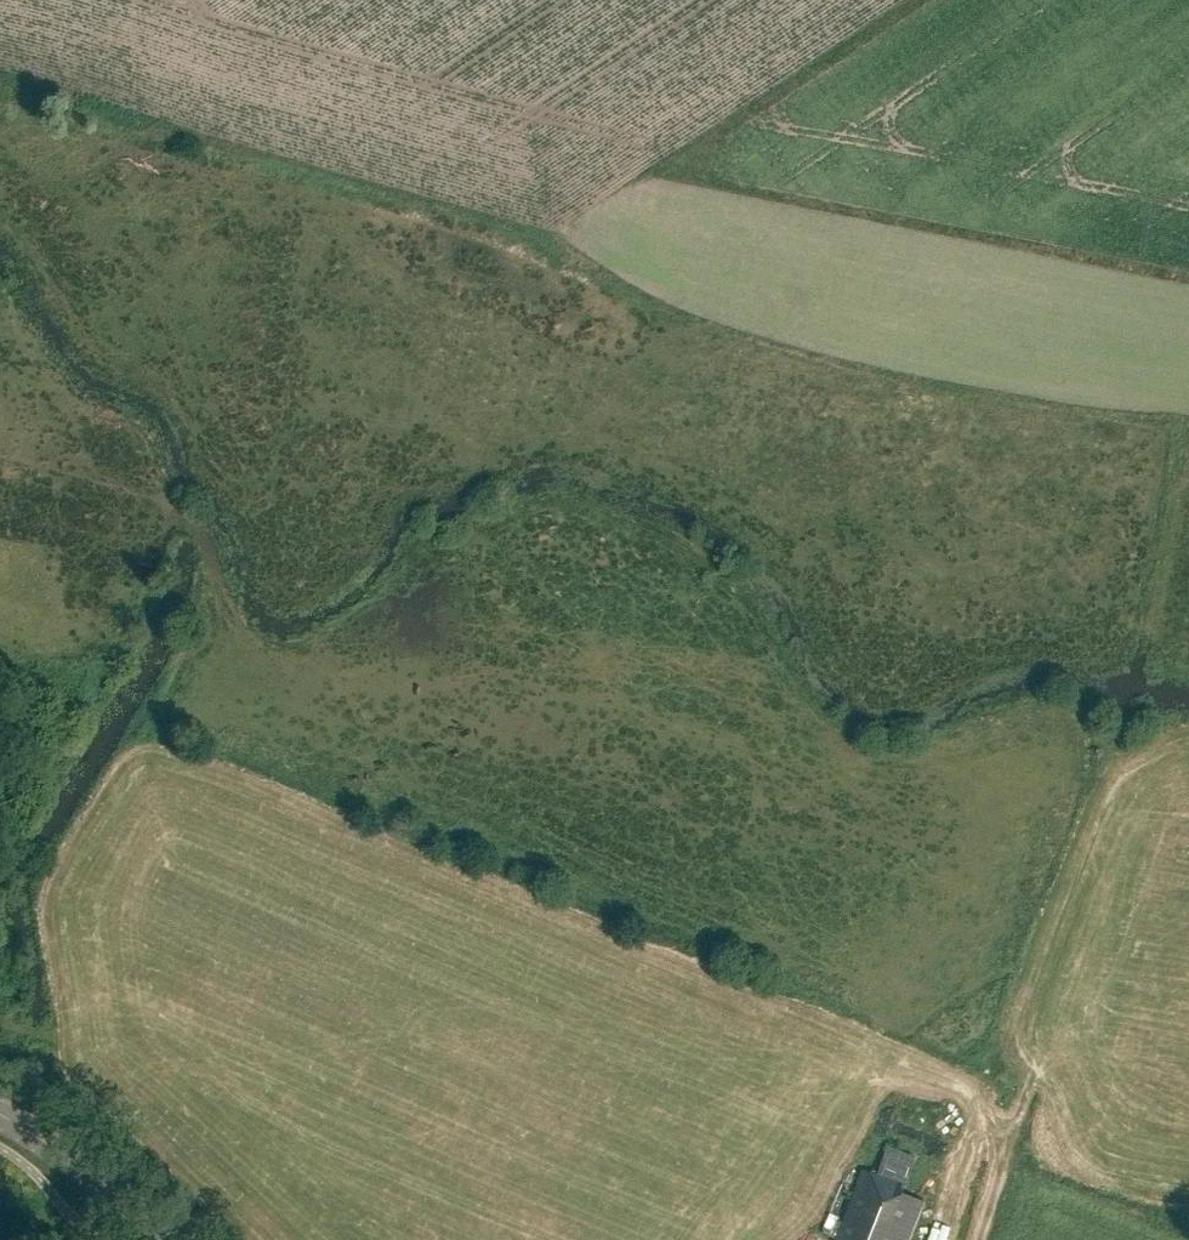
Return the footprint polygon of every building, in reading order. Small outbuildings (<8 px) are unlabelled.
[(837,1239),(929,1239),(941,1207),(902,1192),(915,1158),(888,1147),(877,1175),(866,1171),(864,1175),(849,1169),(824,1233),(838,1238),(837,1239)]
